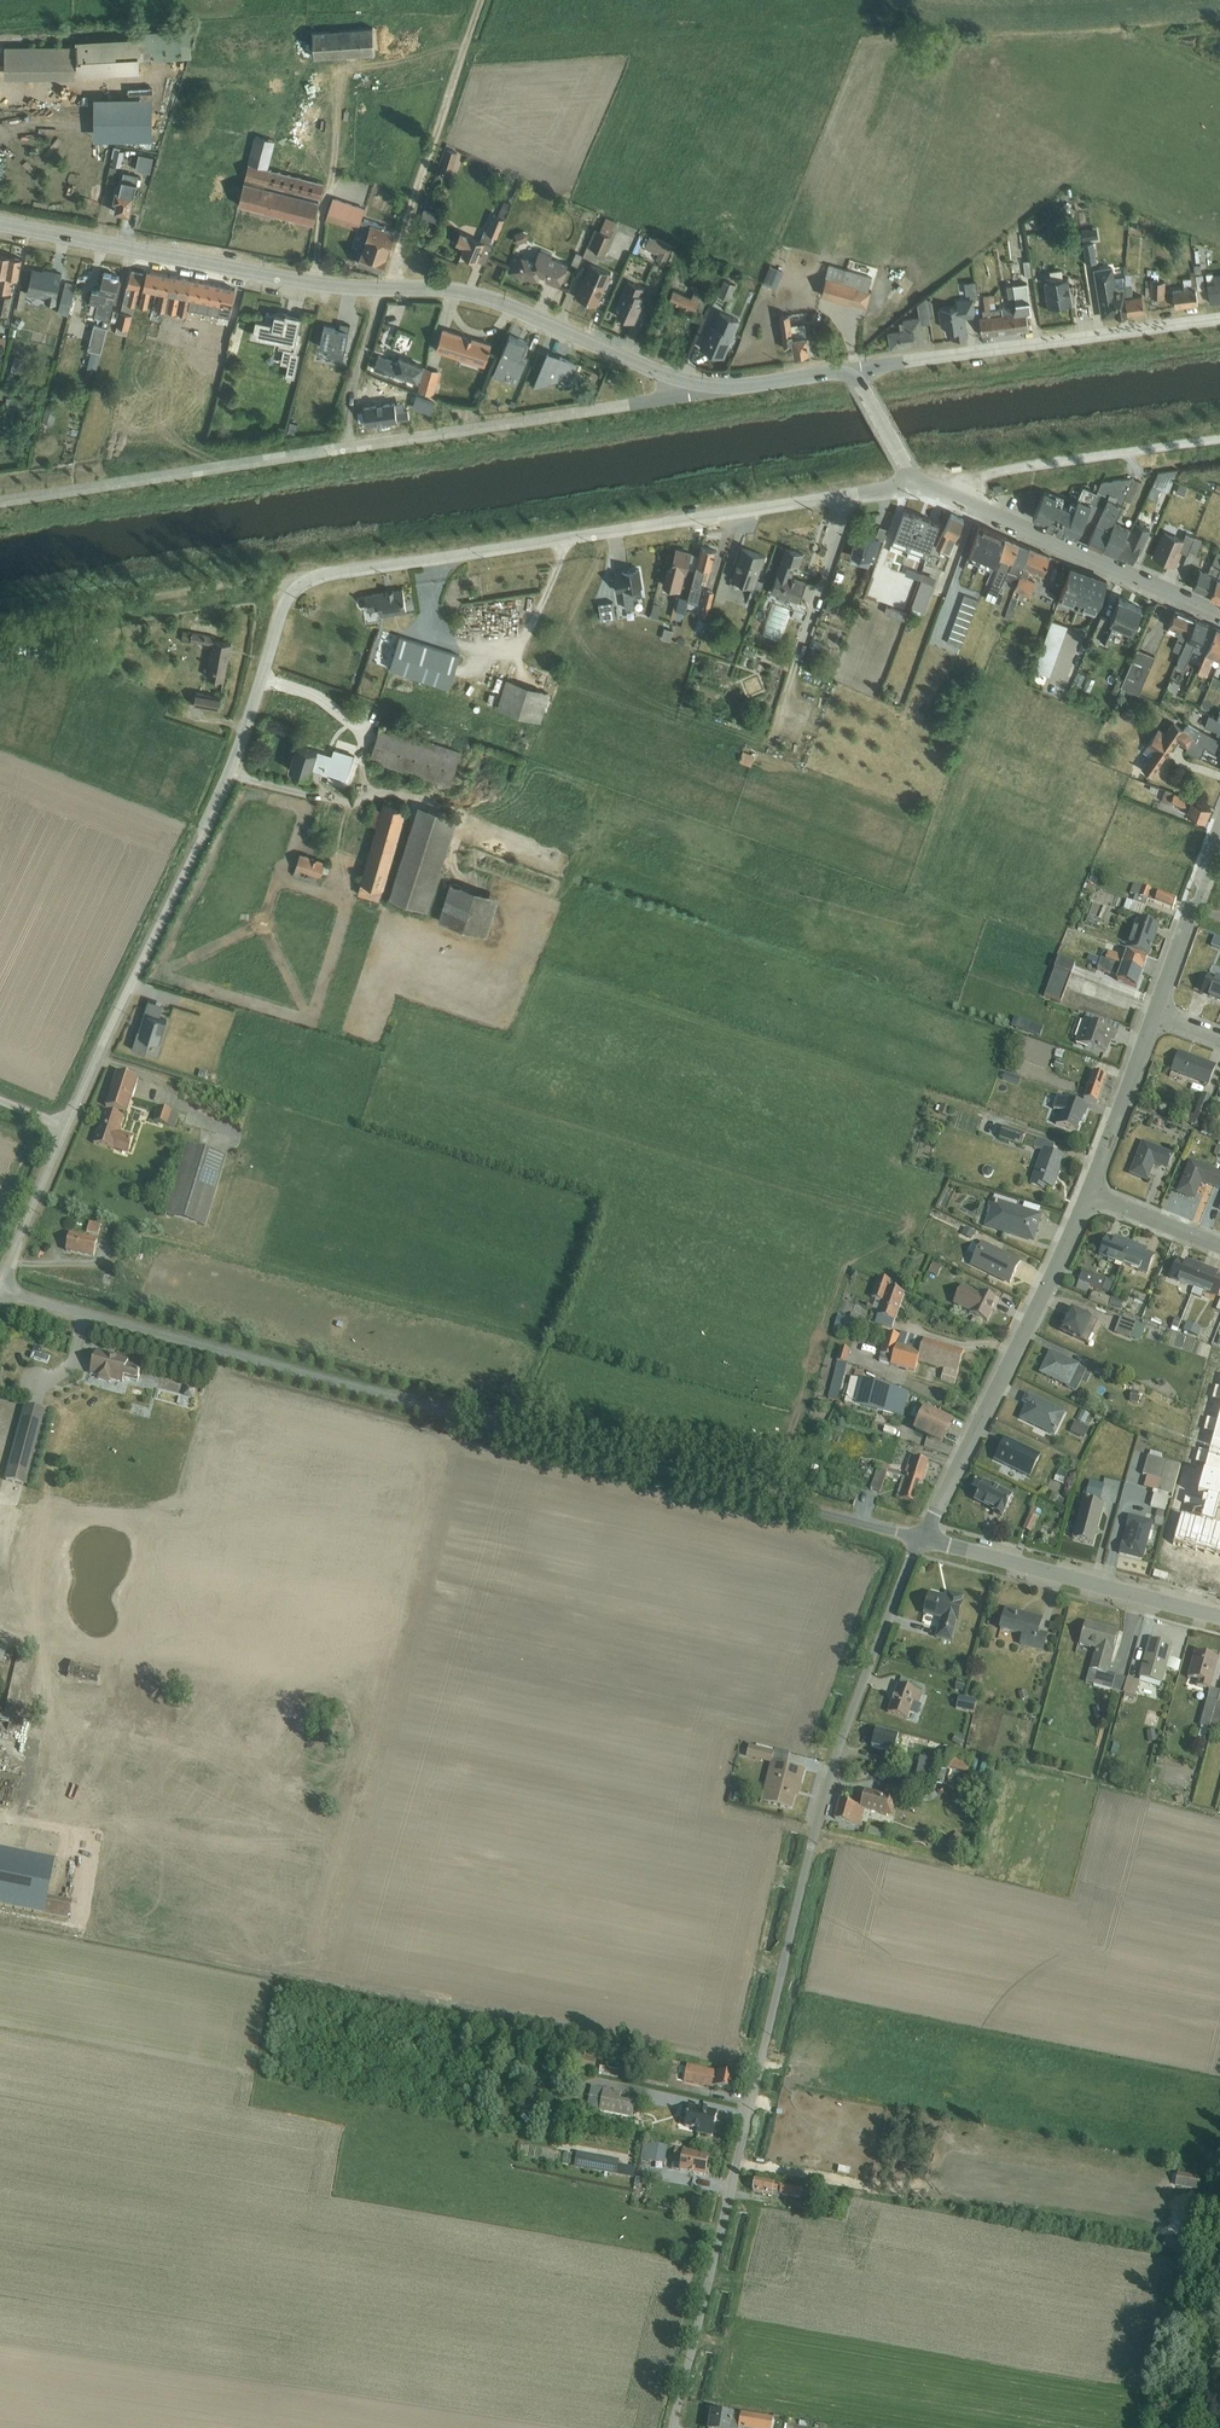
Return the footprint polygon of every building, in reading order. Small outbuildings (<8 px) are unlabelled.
[(137,24),(75,27),(78,76),(140,72),(140,59),(154,58),(154,60),(192,57),(191,29),(138,32),(137,24)] [(373,27),(313,31),(315,58),(375,53),(373,27)] [(75,46),(5,47),(5,77),(75,77),(75,46)] [(256,136),(239,204),(314,223),(320,201),(265,187),(265,185),(320,199),(324,183),(269,169),(275,141),(256,136)] [(116,149),(113,165),(121,166),(124,151),(116,149)] [(448,149),(445,162),(454,164),(457,152),(448,149)] [(116,190),(114,201),(117,202),(115,211),(130,215),(139,173),(126,170),(123,185),(124,185),(123,191),(116,190)] [(333,197),(326,219),(358,230),(366,208),(333,197)] [(461,232),(456,243),(465,246),(462,254),(469,257),(469,259),(476,262),(477,260),(486,264),(506,219),(505,218),(511,203),(504,200),(498,215),(494,214),(486,232),(484,231),(481,240),(461,232)] [(423,208),(421,216),(438,222),(440,214),(423,208)] [(595,228),(587,246),(603,253),(616,221),(606,216),(600,230),(595,228)] [(370,229),(359,263),(382,271),(395,233),(385,230),(386,226),(364,219),(362,227),(370,229)] [(1097,225),(1081,228),(1083,238),(1098,236),(1097,225)] [(514,233),(512,239),(519,242),(527,239),(529,233),(523,229),(514,233)] [(645,237),(641,246),(659,253),(656,259),(665,263),(672,248),(671,248),(672,246),(654,237),(654,238),(650,236),(649,238),(645,237)] [(1094,240),(1083,242),(1086,261),(1096,259),(1094,240)] [(552,254),(540,249),(535,260),(516,253),(508,272),(526,280),(530,278),(535,280),(536,280),(537,280),(538,279),(540,275),(542,274),(542,275),(543,275),(547,277),(546,280),(559,286),(569,264),(551,256),(552,254)] [(576,251),(571,264),(577,267),(583,254),(576,251)] [(10,256),(0,254),(0,291),(3,292),(10,256)] [(10,256),(3,292),(11,293),(13,285),(14,285),(14,277),(19,278),(22,258),(10,256)] [(1030,258),(1021,259),(1023,275),(1032,273),(1030,258)] [(1125,295),(1125,273),(1114,274),(1113,263),(1093,267),(1104,313),(1116,311),(1117,314),(1127,312),(1125,295)] [(591,264),(577,297),(579,298),(597,305),(611,272),(591,264)] [(826,278),(821,295),(852,304),(852,302),(867,307),(871,290),(868,289),(872,277),(829,264),(825,278),(826,278)] [(763,286),(761,291),(772,296),(774,290),(775,290),(783,270),(771,265),(762,285),(763,286)] [(1125,295),(1127,312),(1144,309),(1142,292),(1132,294),(1132,281),(1131,281),(1131,269),(1129,269),(1129,267),(1127,267),(1127,265),(1125,265),(1125,273),(1125,295)] [(1150,284),(1145,284),(1145,289),(1150,289),(1150,294),(1151,294),(1164,295),(1165,279),(1158,279),(1158,271),(1155,271),(1155,267),(1147,267),(1147,272),(1151,272),(1151,278),(1147,277),(1146,282),(1150,282),(1150,284)] [(32,270),(28,294),(45,298),(44,302),(56,304),(62,273),(49,271),(49,272),(44,271),(44,270),(43,270),(43,272),(32,270)] [(1206,271),(1210,300),(1219,298),(1219,271),(1213,272),(1213,270),(1206,271)] [(123,304),(135,307),(143,274),(131,271),(128,287),(127,287),(123,304)] [(156,292),(159,273),(147,271),(140,307),(147,308),(151,291),(156,292)] [(1203,272),(1195,273),(1197,287),(1205,286),(1203,272)] [(94,324),(88,349),(91,350),(89,358),(99,360),(120,277),(119,276),(105,273),(100,291),(93,289),(90,303),(97,305),(95,316),(104,318),(102,326),(94,324)] [(159,273),(156,292),(160,293),(157,310),(165,312),(168,294),(171,276),(159,273)] [(1068,275),(1045,278),(1048,304),(1071,301),(1068,275)] [(1184,286),(1173,287),(1175,305),(1198,301),(1194,275),(1183,277),(1184,286)] [(171,276),(168,294),(172,295),(168,312),(176,314),(180,296),(182,278),(171,276)] [(182,278),(180,296),(182,297),(178,314),(187,315),(190,298),(193,280),(182,278)] [(628,279),(617,305),(620,307),(617,314),(634,322),(645,296),(641,294),(644,287),(628,279)] [(724,279),(718,294),(730,299),(736,284),(724,279)] [(970,297),(973,296),(978,296),(976,279),(964,281),(966,294),(969,293),(970,297)] [(193,280),(190,298),(193,299),(190,316),(198,318),(202,301),(204,282),(193,280)] [(66,281),(58,312),(68,315),(77,284),(66,281)] [(1010,283),(1017,328),(1029,327),(1027,309),(1031,309),(1027,281),(1010,283)] [(202,301),(198,318),(200,319),(209,320),(212,303),(214,284),(204,282),(202,301)] [(991,308),(994,332),(1017,328),(1010,283),(1007,284),(1010,305),(1001,306),(991,308)] [(212,303),(209,320),(218,322),(222,305),(225,286),(214,284),(212,303)] [(225,286),(222,305),(224,305),(221,323),(228,324),(236,289),(225,286)] [(21,289),(17,309),(22,309),(25,290),(21,289)] [(673,289),(669,299),(695,310),(695,309),(702,312),(708,296),(695,290),(692,297),(673,289)] [(994,332),(991,308),(990,301),(994,300),(993,293),(983,295),(985,308),(982,308),(984,315),(979,315),(982,333),(994,332)] [(9,315),(12,296),(0,294),(0,313),(9,315)] [(919,315),(921,323),(931,321),(929,309),(927,298),(926,295),(917,303),(919,315)] [(942,308),(944,325),(950,329),(952,329),(954,338),(967,336),(964,316),(973,315),(973,312),(975,309),(973,296),(970,297),(957,299),(958,305),(942,308)] [(1081,303),(1081,319),(1091,318),(1091,303),(1081,303)] [(120,311),(117,323),(116,326),(117,326),(115,333),(127,336),(135,307),(123,304),(121,311),(120,311)] [(117,323),(120,311),(114,310),(111,321),(117,323)] [(711,323),(701,347),(710,350),(710,351),(722,356),(738,318),(718,310),(712,324),(711,323)] [(256,319),(253,336),(280,341),(278,347),(283,348),(280,363),(288,365),(286,376),(295,378),(300,354),(297,353),(301,334),(298,333),(302,317),(283,313),(283,315),(275,313),(275,314),(266,312),(264,321),(256,319)] [(790,313),(780,314),(785,346),(793,345),(794,352),(809,350),(805,322),(791,324),(790,313)] [(921,323),(919,315),(903,317),(903,321),(899,321),(900,329),(888,330),(891,347),(924,342),(921,323)] [(324,326),(320,346),(328,348),(327,356),(343,359),(350,325),(341,323),(339,329),(324,326)] [(223,327),(217,350),(227,353),(233,330),(223,327)] [(443,329),(436,350),(485,365),(492,344),(443,329)] [(510,334),(493,373),(504,378),(507,371),(520,376),(526,360),(520,358),(526,342),(528,342),(525,341),(510,334)] [(541,369),(548,353),(539,349),(532,366),(541,369)] [(130,374),(136,354),(125,351),(119,371),(130,374)] [(548,353),(541,369),(535,383),(549,380),(549,379),(562,377),(562,375),(573,373),(574,372),(578,362),(571,360),(549,351),(548,353)] [(419,380),(423,366),(398,355),(397,360),(378,354),(374,369),(407,380),(408,377),(419,380)] [(15,356),(11,371),(21,373),(25,358),(15,356)] [(423,366),(419,380),(421,381),(419,390),(434,395),(437,382),(439,383),(442,371),(423,366)] [(373,384),(374,381),(366,378),(360,397),(359,404),(362,423),(377,421),(374,402),(364,403),(364,399),(369,400),(374,384),(373,384)] [(374,384),(369,400),(371,401),(377,381),(374,381),(373,384),(374,384)] [(407,390),(404,399),(424,406),(427,398),(407,390)] [(43,419),(42,421),(52,425),(59,405),(49,401),(43,419)] [(390,408),(378,410),(380,421),(405,417),(403,404),(397,404),(396,401),(390,402),(390,408)] [(1158,471),(1147,495),(1156,499),(1160,488),(1168,491),(1178,468),(1158,471)] [(854,474),(845,476),(847,483),(856,481),(854,474)] [(1097,491),(1088,509),(1090,510),(1085,522),(1094,525),(1091,532),(1080,528),(1076,535),(1102,547),(1114,520),(1124,497),(1133,477),(1134,476),(1102,480),(1097,491)] [(1133,477),(1124,497),(1133,501),(1142,480),(1133,477)] [(1179,484),(1176,491),(1184,494),(1187,487),(1179,484)] [(1088,509),(1097,491),(1083,485),(1076,501),(1071,499),(1068,505),(1061,501),(1063,495),(1050,490),(1049,491),(1045,490),(1033,516),(1076,535),(1080,528),(1088,509)] [(905,506),(892,540),(928,554),(945,509),(943,508),(935,505),(926,502),(922,512),(905,506)] [(951,512),(936,546),(949,552),(964,517),(951,512)] [(1114,520),(1102,547),(1117,553),(1128,527),(1114,520)] [(1128,527),(1117,553),(1132,560),(1136,551),(1139,552),(1150,528),(1135,520),(1131,528),(1128,527)] [(1001,534),(983,526),(979,524),(967,558),(973,561),(990,568),(997,553),(1004,535),(1001,534)] [(983,526),(1001,534),(1002,532),(994,529),(983,524),(983,526)] [(875,536),(879,537),(884,539),(888,528),(880,525),(875,536)] [(1189,548),(1194,535),(1186,532),(1183,538),(1165,531),(1154,556),(1173,564),(1179,549),(1187,552),(1189,548)] [(879,537),(875,536),(857,532),(852,553),(862,556),(859,564),(868,566),(869,561),(872,561),(873,559),(874,559),(879,537)] [(1004,535),(997,553),(1000,555),(999,557),(1002,558),(985,597),(994,601),(1004,576),(1019,541),(1004,535)] [(1194,535),(1189,548),(1196,552),(1202,538),(1194,535)] [(1019,541),(1004,576),(1017,581),(1029,546),(1019,541)] [(778,570),(771,590),(798,600),(805,578),(795,575),(795,576),(792,575),(796,563),(799,564),(804,551),(795,548),(786,545),(777,570),(778,570)] [(688,598),(688,600),(699,603),(703,588),(700,587),(702,579),(706,580),(708,571),(704,570),(705,567),(711,569),(716,549),(702,546),(688,598)] [(743,546),(732,577),(754,585),(765,553),(743,546)] [(1029,546),(1017,581),(1004,615),(1010,617),(1018,597),(1023,599),(1025,593),(1028,594),(1035,580),(1027,576),(1029,571),(1027,570),(1028,567),(1042,573),(1050,554),(1029,546)] [(687,567),(691,552),(677,548),(673,562),(672,562),(671,566),(668,565),(663,585),(681,589),(685,573),(687,567)] [(1219,569),(1219,551),(1217,549),(1212,562),(1211,562),(1207,571),(1200,568),(1192,586),(1210,594),(1219,569)] [(691,552),(687,567),(694,569),(698,554),(691,552)] [(1070,567),(1059,599),(1071,604),(1070,605),(1082,609),(1082,608),(1094,612),(1106,579),(1070,567)] [(634,587),(640,586),(641,586),(639,568),(623,571),(623,572),(622,572),(615,573),(618,591),(623,590),(626,608),(635,607),(634,597),(636,597),(636,595),(634,587)] [(1210,594),(1219,598),(1219,569),(1210,594)] [(921,578),(911,605),(924,610),(936,576),(922,571),(920,578),(921,578)] [(881,609),(907,617),(917,584),(891,576),(881,609)] [(387,592),(365,595),(366,599),(365,600),(366,604),(366,605),(367,609),(379,607),(380,615),(407,611),(403,588),(402,588),(402,589),(394,590),(393,589),(393,591),(388,592),(388,590),(387,590),(387,592)] [(703,604),(700,615),(702,615),(701,618),(706,620),(714,591),(706,589),(702,603),(703,604)] [(964,594),(947,641),(960,646),(978,599),(964,594)] [(688,600),(688,598),(675,595),(672,608),(685,611),(688,600)] [(1101,615),(1090,640),(1098,643),(1099,641),(1108,645),(1117,622),(1132,628),(1141,606),(1119,596),(1110,618),(1101,615)] [(613,601),(598,603),(601,619),(615,617),(613,601)] [(654,601),(651,616),(658,617),(661,603),(654,601)] [(827,602),(824,609),(834,613),(837,606),(827,602)] [(1181,652),(1195,617),(1175,609),(1168,625),(1177,629),(1176,633),(1179,634),(1173,648),(1181,652)] [(1195,617),(1181,652),(1176,664),(1184,667),(1192,648),(1204,653),(1216,626),(1195,617)] [(1052,619),(1034,669),(1050,675),(1068,624),(1052,619)] [(1204,653),(1198,669),(1206,673),(1211,661),(1210,661),(1213,654),(1219,657),(1219,628),(1216,626),(1204,653)] [(665,628),(662,638),(670,641),(673,630),(665,628)] [(183,630),(182,639),(213,645),(207,677),(225,680),(231,643),(214,641),(215,637),(183,630)] [(382,631),(373,661),(439,681),(443,668),(448,669),(452,655),(446,654),(447,651),(382,631)] [(26,642),(2,644),(3,652),(7,651),(15,650),(16,653),(27,651),(26,642)] [(1123,678),(1120,685),(1122,686),(1126,688),(1138,693),(1155,655),(1137,647),(1123,678)] [(37,648),(27,649),(28,658),(38,657),(37,648)] [(746,648),(744,653),(754,657),(756,652),(746,648)] [(782,658),(779,666),(787,668),(790,661),(782,658)] [(1078,671),(1074,681),(1081,683),(1085,673),(1078,671)] [(1088,675),(1083,687),(1090,689),(1095,678),(1088,675)] [(1120,685),(1123,678),(1117,676),(1111,690),(1117,692),(1120,685)] [(506,678),(497,708),(540,722),(550,692),(546,691),(546,692),(543,691),(544,690),(506,678)] [(1170,678),(1165,689),(1175,693),(1179,682),(1170,678)] [(196,692),(194,705),(219,709),(221,697),(196,692)] [(1216,717),(1208,712),(1204,724),(1217,729),(1215,732),(1219,734),(1217,737),(1219,739),(1219,719),(1216,717)] [(1187,746),(1199,727),(1178,715),(1177,719),(1185,723),(1183,728),(1173,721),(1165,733),(1158,727),(1143,750),(1150,755),(1142,767),(1152,774),(1177,739),(1187,746)] [(413,720),(410,729),(425,734),(427,730),(421,727),(423,723),(413,720)] [(380,726),(370,760),(450,785),(461,751),(380,726)] [(1187,746),(1185,749),(1199,756),(1204,749),(1203,749),(1205,746),(1217,752),(1216,756),(1219,757),(1219,739),(1217,737),(1199,727),(1187,746)] [(782,757),(788,759),(793,745),(786,743),(782,757)] [(297,745),(289,770),(310,776),(313,768),(348,779),(355,755),(334,749),(332,756),(297,745)] [(743,751),(739,761),(751,766),(754,756),(743,751)] [(1159,786),(1154,797),(1170,803),(1171,800),(1187,806),(1186,811),(1205,819),(1210,806),(1159,786)] [(361,883),(358,895),(379,900),(382,889),(383,889),(406,810),(383,804),(381,810),(373,807),(369,824),(376,826),(360,882),(361,883)] [(418,805),(389,898),(428,910),(457,818),(418,805)] [(1155,836),(1163,838),(1168,825),(1160,822),(1155,836)] [(300,853),(293,875),(318,884),(321,874),(327,876),(331,864),(325,863),(325,862),(300,853)] [(450,882),(439,920),(487,936),(499,897),(461,884),(460,885),(450,882)] [(1133,902),(1145,907),(1147,901),(1173,910),(1177,900),(1133,885),(1130,894),(1136,896),(1133,902)] [(1145,907),(1133,902),(1127,900),(1124,910),(1142,916),(1145,907)] [(1089,915),(1086,922),(1100,927),(1103,920),(1089,915)] [(1128,944),(1126,949),(1148,957),(1159,926),(1138,919),(1135,929),(1134,929),(1129,944),(1128,944)] [(506,925),(500,944),(508,946),(514,928),(506,925)] [(1210,945),(1219,949),(1219,947),(1219,941),(1213,938),(1210,945)] [(1101,959),(1142,974),(1147,960),(1126,953),(1125,957),(1104,950),(1101,959)] [(1059,957),(1044,996),(1061,1002),(1075,964),(1059,957)] [(1142,974),(1101,959),(1097,969),(1117,977),(1116,980),(1137,988),(1142,974)] [(1201,994),(1209,976),(1210,973),(1201,969),(1193,991),(1201,994)] [(1201,994),(1202,995),(1219,1002),(1219,980),(1209,976),(1201,994)] [(145,1013),(159,1017),(163,1005),(148,1000),(145,1013)] [(159,1017),(145,1013),(142,1022),(144,1022),(141,1031),(138,1030),(132,1050),(144,1054),(149,1039),(160,1043),(164,1030),(163,1029),(166,1020),(159,1017)] [(1084,1021),(1117,1032),(1120,1025),(1086,1014),(1084,1021)] [(1019,1018),(1016,1028),(1035,1035),(1038,1025),(1019,1018)] [(1117,1032),(1084,1021),(1083,1020),(1075,1043),(1106,1054),(1110,1044),(1108,1043),(1109,1040),(1114,1041),(1117,1032)] [(1179,1053),(1172,1070),(1208,1084),(1211,1078),(1215,1067),(1179,1053)] [(1056,1060),(1054,1068),(1062,1071),(1065,1063),(1056,1060)] [(117,1072),(106,1106),(127,1113),(139,1079),(117,1072)] [(1093,1072),(1084,1099),(1097,1103),(1107,1077),(1093,1072)] [(1005,1073),(1002,1080),(1018,1086),(1021,1079),(1005,1073)] [(1188,1114),(1185,1123),(1199,1128),(1211,1098),(1202,1094),(1194,1116),(1188,1114)] [(1058,1097),(1053,1109),(1060,1111),(1055,1124),(1077,1132),(1083,1117),(1084,1117),(1088,1107),(1058,1097)] [(941,1105),(938,1114),(947,1117),(950,1108),(941,1105)] [(159,1106),(155,1120),(176,1126),(180,1112),(159,1106)] [(105,1110),(94,1143),(128,1154),(134,1136),(120,1131),(125,1117),(105,1110)] [(1201,1134),(1207,1136),(1208,1134),(1219,1139),(1219,1128),(1213,1125),(1211,1128),(1205,1125),(1201,1134)] [(1004,1126),(999,1138),(1022,1146),(1023,1144),(1042,1151),(1030,1184),(1044,1189),(1045,1186),(1053,1188),(1064,1158),(1052,1154),(1055,1145),(1037,1139),(1037,1140),(1025,1136),(1026,1134),(1004,1126)] [(186,1143),(165,1213),(206,1225),(227,1155),(186,1143)] [(1143,1144),(1131,1174),(1147,1180),(1153,1164),(1167,1170),(1173,1155),(1143,1144)] [(1219,1173),(1219,1172),(1191,1161),(1178,1193),(1194,1199),(1201,1183),(1214,1188),(1219,1173)] [(984,1167),(982,1175),(990,1177),(992,1169),(984,1167)] [(1032,1235),(986,1221),(984,1227),(1034,1243),(1043,1214),(1039,1213),(1041,1207),(1019,1200),(1018,1202),(994,1195),(994,1198),(993,1198),(992,1201),(1040,1216),(1035,1233),(1032,1235)] [(1040,1216),(992,1201),(990,1200),(988,1207),(989,1207),(987,1213),(988,1214),(986,1221),(1032,1235),(1035,1233),(1040,1216)] [(90,1221),(87,1231),(99,1234),(101,1224),(90,1221)] [(125,1237),(126,1232),(127,1230),(116,1227),(113,1242),(124,1245),(125,1237)] [(965,1227),(962,1234),(971,1239),(975,1232),(965,1227)] [(70,1234),(66,1250),(94,1256),(98,1241),(70,1234)] [(1123,1265),(1131,1247),(1107,1237),(1100,1257),(1123,1265)] [(981,1243),(971,1264),(1010,1284),(1020,1263),(981,1243)] [(1131,1247),(1123,1265),(1147,1273),(1154,1256),(1153,1256),(1131,1247)] [(1194,1289),(1202,1270),(1179,1261),(1178,1260),(1170,1280),(1194,1289)] [(933,1262),(928,1272),(937,1276),(942,1267),(933,1262)] [(1194,1289),(1203,1292),(1217,1298),(1219,1291),(1219,1277),(1202,1270),(1194,1289)] [(1079,1282),(1076,1289),(1087,1293),(1089,1286),(1111,1294),(1115,1284),(1082,1272),(1079,1282)] [(879,1277),(872,1298),(876,1299),(873,1308),(878,1310),(877,1315),(875,1323),(892,1328),(894,1321),(895,1321),(905,1293),(888,1287),(891,1281),(879,1277)] [(962,1285),(953,1304),(970,1312),(969,1313),(987,1322),(994,1308),(996,1309),(1000,1301),(980,1291),(978,1294),(962,1285)] [(1203,1292),(1194,1289),(1192,1295),(1201,1298),(1203,1292)] [(1092,1292),(1089,1300),(1107,1307),(1110,1299),(1092,1292)] [(1111,1298),(1109,1305),(1121,1310),(1124,1302),(1111,1298)] [(1072,1309),(1061,1331),(1081,1341),(1087,1343),(1098,1322),(1072,1309)] [(838,1315),(834,1329),(852,1334),(856,1320),(838,1315)] [(1120,1318),(1115,1333),(1140,1342),(1146,1328),(1120,1318)] [(1173,1327),(1171,1330),(1176,1332),(1181,1321),(1175,1318),(1172,1327),(1173,1327)] [(1186,1323),(1183,1331),(1198,1337),(1201,1329),(1186,1323)] [(881,1354),(879,1361),(915,1372),(918,1362),(944,1370),(941,1379),(955,1383),(964,1352),(901,1332),(900,1336),(887,1332),(880,1354),(881,1354)] [(838,1361),(828,1398),(838,1401),(850,1350),(840,1347),(836,1360),(838,1361)] [(96,1352),(90,1373),(99,1375),(98,1379),(111,1383),(111,1380),(122,1383),(124,1378),(138,1382),(142,1368),(128,1364),(129,1361),(96,1352)] [(1081,1382),(1086,1372),(1086,1371),(1079,1367),(1079,1366),(1051,1353),(1041,1373),(1068,1386),(1067,1388),(1076,1392),(1081,1382)] [(843,1399),(843,1402),(884,1412),(883,1416),(894,1419),(895,1415),(902,1417),(906,1402),(908,1402),(910,1394),(908,1394),(908,1392),(866,1382),(867,1377),(863,1376),(863,1372),(855,1370),(853,1378),(851,1377),(845,1399),(843,1399)] [(1086,1372),(1081,1382),(1087,1384),(1091,1375),(1086,1372)] [(188,1382),(184,1395),(193,1398),(196,1389),(194,1389),(196,1385),(188,1382)] [(1027,1405),(1021,1419),(1055,1435),(1065,1414),(1027,1395),(1023,1403),(1027,1405)] [(26,1405),(6,1480),(23,1485),(43,1410),(26,1405)] [(924,1407),(913,1430),(942,1444),(948,1432),(949,1433),(953,1425),(951,1425),(953,1421),(924,1407)] [(1082,1411),(1078,1420),(1085,1423),(1089,1414),(1082,1411)] [(1195,1549),(1196,1549),(1205,1552),(1219,1556),(1219,1414),(1197,1500),(1186,1497),(1175,1539),(1196,1545),(1195,1549)] [(1075,1421),(1070,1432),(1084,1439),(1089,1428),(1075,1421)] [(831,1425),(830,1431),(841,1434),(843,1428),(831,1425)] [(1005,1438),(995,1460),(1030,1477),(1040,1455),(1005,1438)] [(1148,1456),(1143,1475),(1147,1476),(1144,1488),(1153,1490),(1152,1494),(1154,1494),(1151,1506),(1158,1508),(1156,1517),(1162,1518),(1165,1510),(1168,1498),(1171,1499),(1180,1466),(1161,1460),(1162,1455),(1151,1452),(1149,1457),(1148,1456)] [(877,1461),(874,1468),(903,1476),(922,1482),(928,1461),(910,1455),(904,1473),(888,1468),(889,1465),(877,1461)] [(1069,1460),(1067,1466),(1077,1471),(1081,1462),(1072,1458),(1070,1461),(1069,1460)] [(877,1468),(871,1489),(881,1492),(887,1471),(877,1468)] [(1060,1468),(1054,1480),(1064,1485),(1066,1479),(1068,1472),(1060,1468)] [(857,1470),(855,1480),(868,1483),(870,1473),(857,1470)] [(903,1476),(896,1497),(915,1503),(922,1482),(903,1476)] [(1090,1481),(1086,1496),(1100,1500),(1104,1485),(1090,1481)] [(984,1482),(975,1500),(994,1509),(993,1512),(1002,1516),(1013,1495),(984,1482)] [(1053,1491),(1049,1500),(1055,1503),(1056,1501),(1062,1504),(1064,1499),(1059,1496),(1060,1494),(1053,1491)] [(1084,1499),(1073,1539),(1093,1544),(1104,1505),(1084,1499)] [(1033,1507),(1023,1529),(1031,1532),(1037,1518),(1034,1517),(1038,1509),(1033,1507)] [(1130,1516),(1119,1554),(1142,1560),(1153,1522),(1130,1516)] [(1196,1545),(1175,1539),(1174,1544),(1195,1550),(1195,1549),(1196,1545)] [(1205,1552),(1196,1549),(1193,1559),(1203,1562),(1205,1552)] [(10,1551),(8,1557),(21,1561),(22,1554),(10,1551)] [(930,1594),(924,1614),(940,1618),(935,1638),(951,1643),(963,1598),(948,1594),(947,1598),(930,1594)] [(1006,1609),(1000,1631),(1022,1637),(1020,1645),(1043,1652),(1048,1634),(1039,1632),(1042,1619),(1006,1609)] [(1124,1693),(1128,1678),(1107,1673),(1118,1632),(1086,1623),(1080,1645),(1095,1649),(1090,1670),(1097,1671),(1093,1685),(1124,1693)] [(1140,1678),(1161,1684),(1165,1669),(1168,1658),(1171,1646),(1150,1640),(1140,1678)] [(1211,1722),(1216,1702),(1219,1691),(1210,1688),(1218,1658),(1205,1655),(1204,1657),(1194,1654),(1188,1678),(1198,1680),(1196,1686),(1210,1689),(1200,1725),(1202,1725),(1198,1737),(1205,1739),(1208,1728),(1209,1728),(1211,1722)] [(1168,1658),(1165,1669),(1178,1672),(1181,1661),(1168,1658)] [(899,1685),(922,1693),(925,1686),(902,1677),(899,1685)] [(1128,1678),(1124,1693),(1125,1694),(1124,1697),(1133,1699),(1134,1696),(1135,1696),(1139,1682),(1128,1678)] [(1139,1682),(1160,1688),(1161,1684),(1140,1678),(1139,1682)] [(922,1693),(899,1685),(899,1684),(888,1712),(908,1719),(911,1710),(914,1702),(920,1704),(923,1693),(922,1693)] [(1026,1690),(1019,1692),(1021,1700),(1028,1698),(1026,1690)] [(959,1697),(956,1708),(974,1712),(977,1701),(959,1697)] [(914,1702),(911,1710),(919,1713),(922,1705),(920,1704),(914,1702)] [(1211,1722),(1219,1725),(1219,1721),(1219,1703),(1216,1702),(1211,1722)] [(1101,1707),(1093,1709),(1096,1719),(1103,1717),(1101,1707)] [(23,1718),(0,1713),(0,1721),(7,1723),(8,1720),(22,1724),(23,1718)] [(876,1729),(872,1746),(895,1752),(899,1734),(876,1729)] [(1155,1730),(1147,1731),(1148,1742),(1156,1741),(1155,1730)] [(32,1732),(28,1748),(44,1752),(48,1735),(32,1732)] [(905,1734),(902,1744),(914,1747),(915,1742),(918,1743),(918,1744),(935,1748),(933,1755),(941,1757),(944,1745),(905,1734)] [(956,1734),(952,1741),(960,1746),(964,1739),(956,1734)] [(1114,1742),(1111,1752),(1116,1754),(1119,1744),(1114,1742)] [(800,1780),(802,1781),(805,1769),(786,1765),(789,1752),(756,1743),(755,1746),(749,1745),(746,1757),(770,1763),(761,1801),(791,1809),(795,1794),(792,1793),(794,1788),(798,1789),(800,1780)] [(948,1750),(944,1766),(967,1773),(971,1757),(948,1750)] [(919,1755),(916,1775),(932,1778),(936,1759),(919,1755)] [(21,1775),(24,1765),(6,1759),(3,1770),(21,1775)] [(989,1763),(985,1777),(993,1779),(996,1765),(989,1763)] [(795,1794),(791,1809),(792,1809),(795,1796),(798,1797),(802,1781),(800,1780),(798,1789),(794,1788),(792,1793),(795,1794)] [(840,1800),(835,1819),(860,1826),(865,1809),(892,1816),(899,1791),(885,1788),(883,1793),(865,1789),(860,1806),(840,1800)] [(979,1789),(977,1809),(987,1810),(989,1790),(979,1789)] [(869,1826),(867,1834),(883,1838),(885,1831),(869,1826)] [(47,1895),(54,1858),(0,1848),(0,1905),(43,1913),(47,1895)] [(47,1895),(43,1913),(67,1918),(69,1913),(71,1901),(47,1895)] [(581,2057),(579,2067),(595,2070),(597,2060),(581,2057)] [(604,2062),(602,2072),(618,2076),(620,2065),(604,2062)] [(687,2065),(684,2081),(714,2088),(714,2086),(734,2090),(737,2075),(687,2065)] [(591,2086),(588,2102),(594,2103),(593,2109),(631,2117),(635,2102),(620,2099),(622,2092),(591,2086)] [(545,2102),(542,2113),(549,2115),(553,2104),(545,2102)] [(706,2113),(707,2110),(689,2106),(685,2127),(697,2130),(697,2132),(711,2135),(716,2115),(706,2113)] [(644,2141),(641,2159),(665,2163),(667,2152),(671,2153),(673,2147),(644,2141)] [(681,2163),(680,2170),(705,2175),(708,2156),(684,2152),(685,2149),(675,2147),(673,2161),(681,2163)] [(578,2152),(575,2166),(634,2178),(635,2168),(619,2165),(620,2159),(578,2152)] [(681,2163),(673,2161),(672,2168),(680,2170),(681,2163)] [(839,2166),(838,2172),(849,2174),(850,2169),(839,2166)] [(1178,2170),(1175,2186),(1199,2190),(1202,2175),(1178,2170)] [(756,2179),(753,2191),(772,2194),(772,2195),(780,2197),(780,2194),(796,2197),(796,2196),(803,2198),(803,2195),(808,2195),(807,2200),(811,2200),(812,2196),(810,2195),(811,2190),(756,2179)] [(791,2199),(789,2207),(791,2207),(791,2205),(794,2205),(794,2207),(796,2207),(802,2208),(804,2201),(791,2199)] [(1165,2237),(1162,2250),(1186,2255),(1189,2241),(1165,2237)] [(709,2427),(772,2427),(773,2418),(741,2412),(741,2416),(712,2411),(709,2427)]
